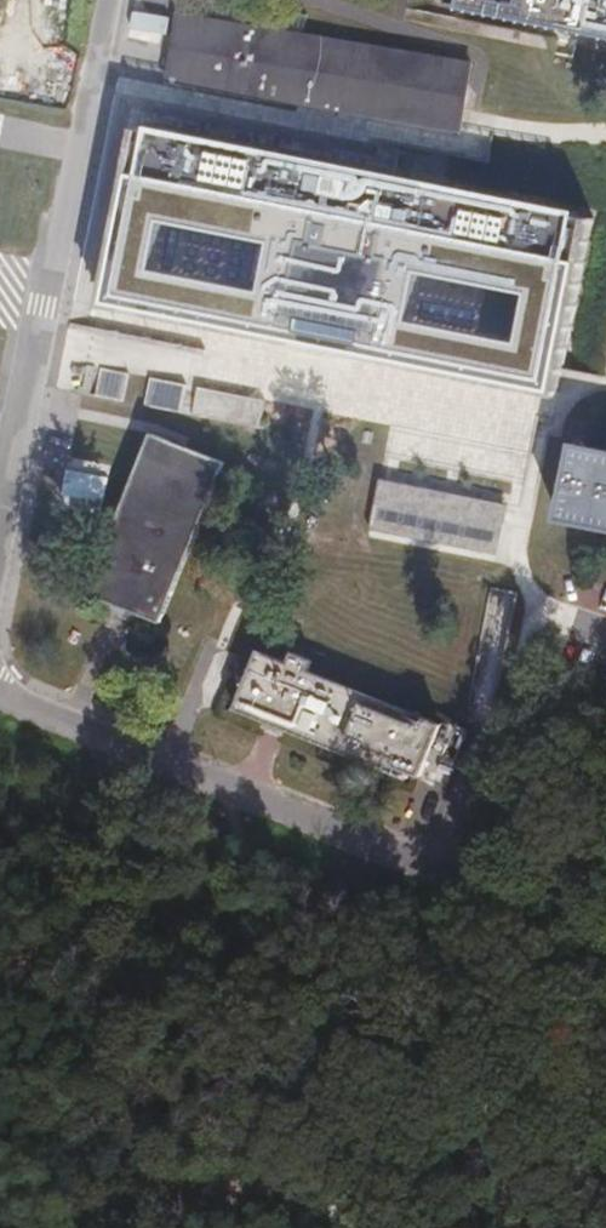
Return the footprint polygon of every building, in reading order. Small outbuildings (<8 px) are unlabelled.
[(200,20),(291,36),(295,13),(220,0),(203,0),(200,20)] [(451,9),(605,39),(605,0),(453,0),(451,9)] [(456,129),(467,66),(291,36),(200,20),(169,15),(158,79),(456,129)] [(560,403),(596,222),(141,124),(102,308),(560,403)] [(93,397),(122,402),(127,374),(98,369),(93,397)] [(150,376),(143,405),(176,414),(184,384),(150,376)] [(192,418),(259,425),(262,397),(195,390),(192,418)] [(83,596),(152,623),(215,466),(145,439),(83,596)] [(574,447),(560,521),(605,530),(605,453),(574,447)] [(508,512),(381,484),(370,533),(497,561),(508,512)] [(410,783),(433,724),(302,673),(307,660),(286,652),(282,663),(251,651),(227,712),(410,783)]
